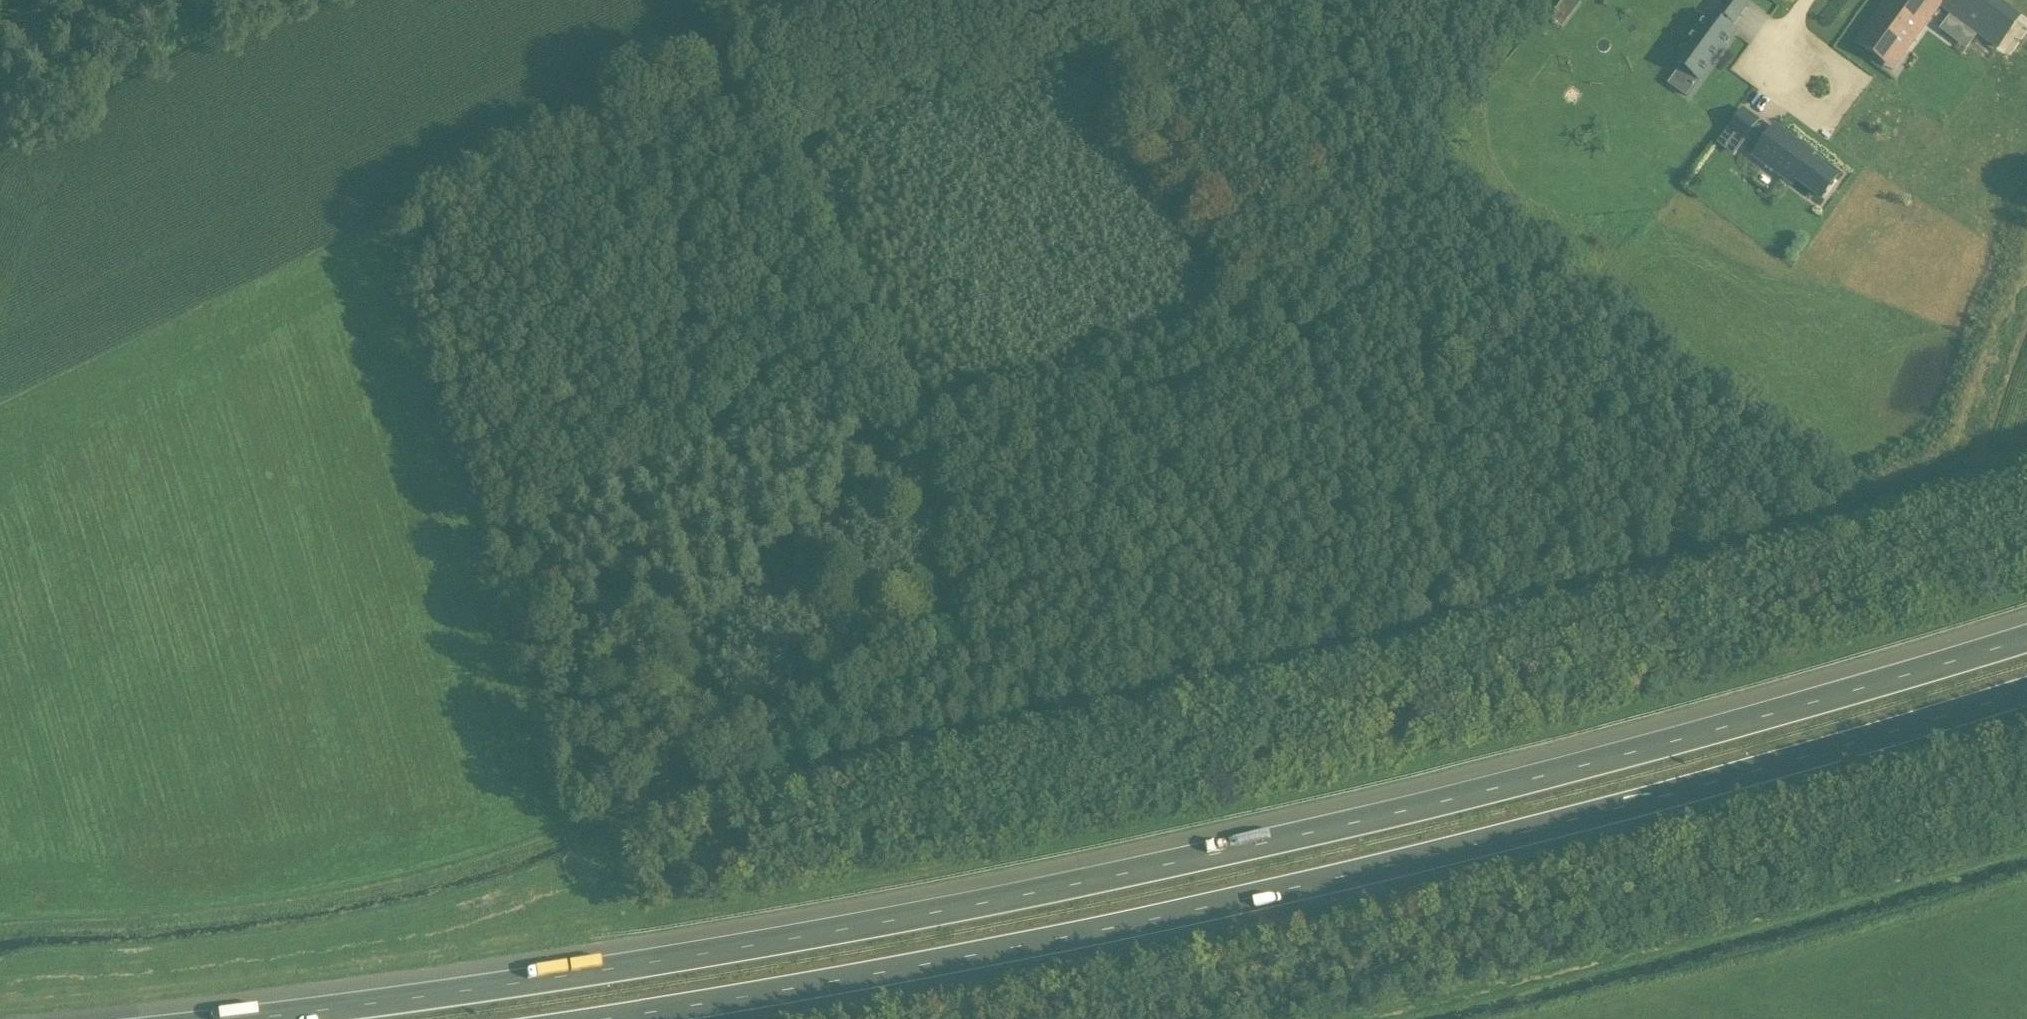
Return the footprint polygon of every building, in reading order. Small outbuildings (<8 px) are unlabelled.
[(1582,2),(1579,0),(1564,0),(1551,17),(1564,26),(1582,2)] [(1748,4),(1740,0),(1738,0),(1729,19),(1739,23),(1748,4)] [(1916,16),(1927,24),(1939,8),(1928,0),(1916,16)] [(2024,17),(2001,0),(1976,0),(1973,4),(1967,0),(1950,0),(1943,9),(1951,15),(1940,28),(1968,49),(1978,35),(1998,51),(2024,17)] [(1890,3),(1861,42),(1887,61),(1897,48),(1902,52),(1921,26),(1890,3)] [(1690,51),(1679,68),(1700,84),(1737,33),(1709,12),(1684,47),(1690,51)] [(1757,122),(1743,111),(1729,131),(1743,141),(1757,122)] [(1803,198),(1817,178),(1801,167),(1804,163),(1766,135),(1746,163),(1783,190),(1786,186),(1803,198)]
